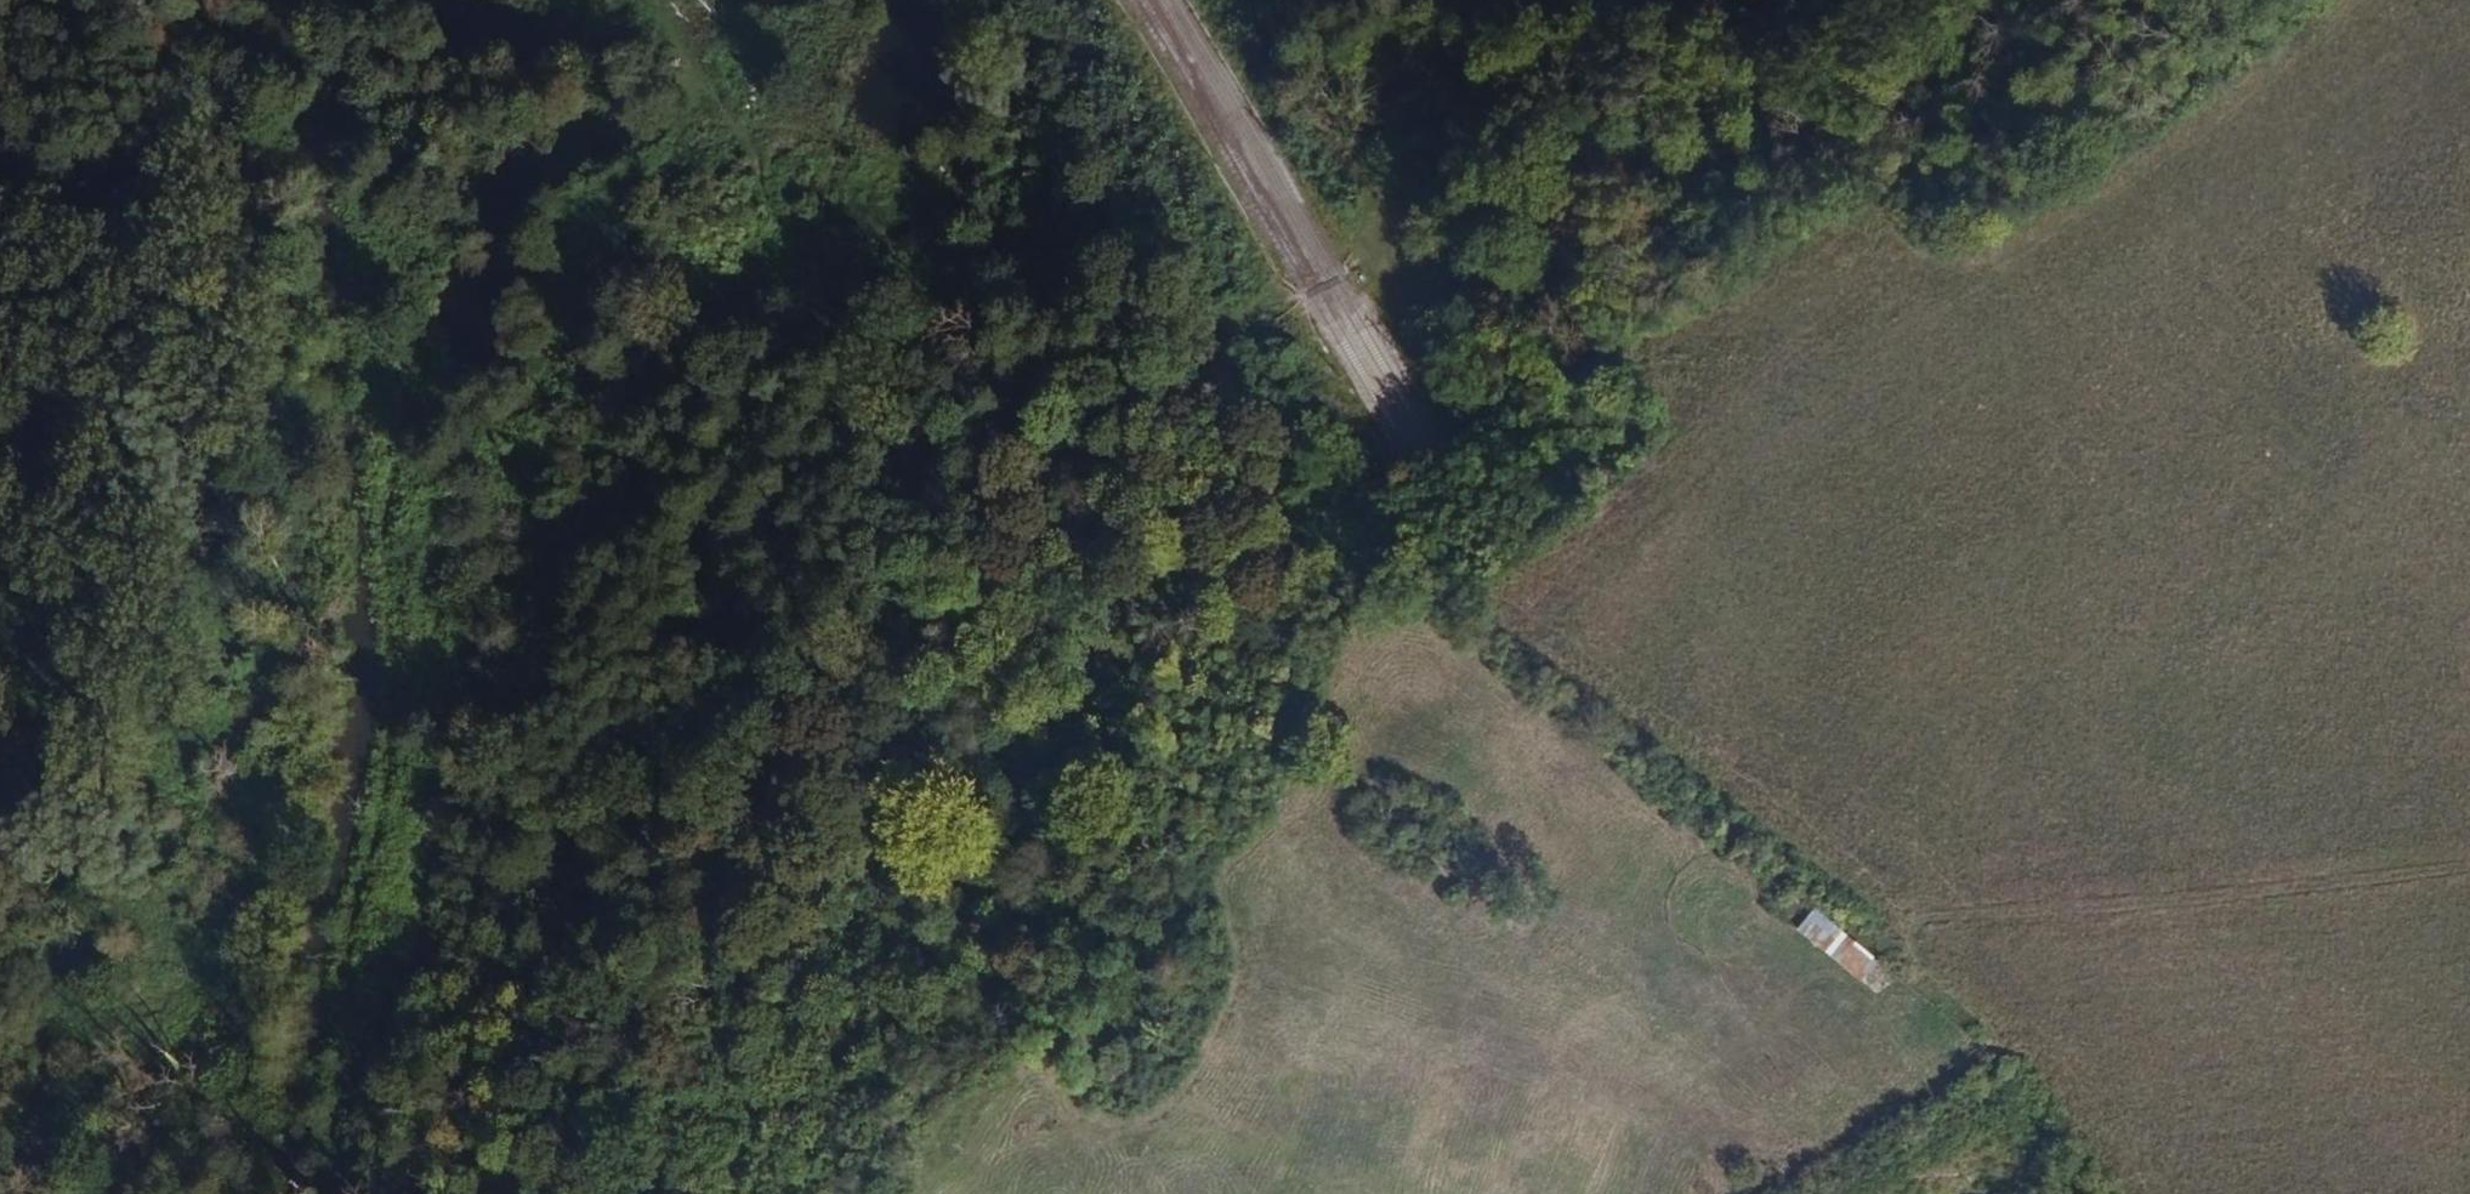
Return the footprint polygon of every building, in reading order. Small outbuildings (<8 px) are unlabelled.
[(1899,977),(1815,908),(1797,929),(1881,998),(1899,977)]
